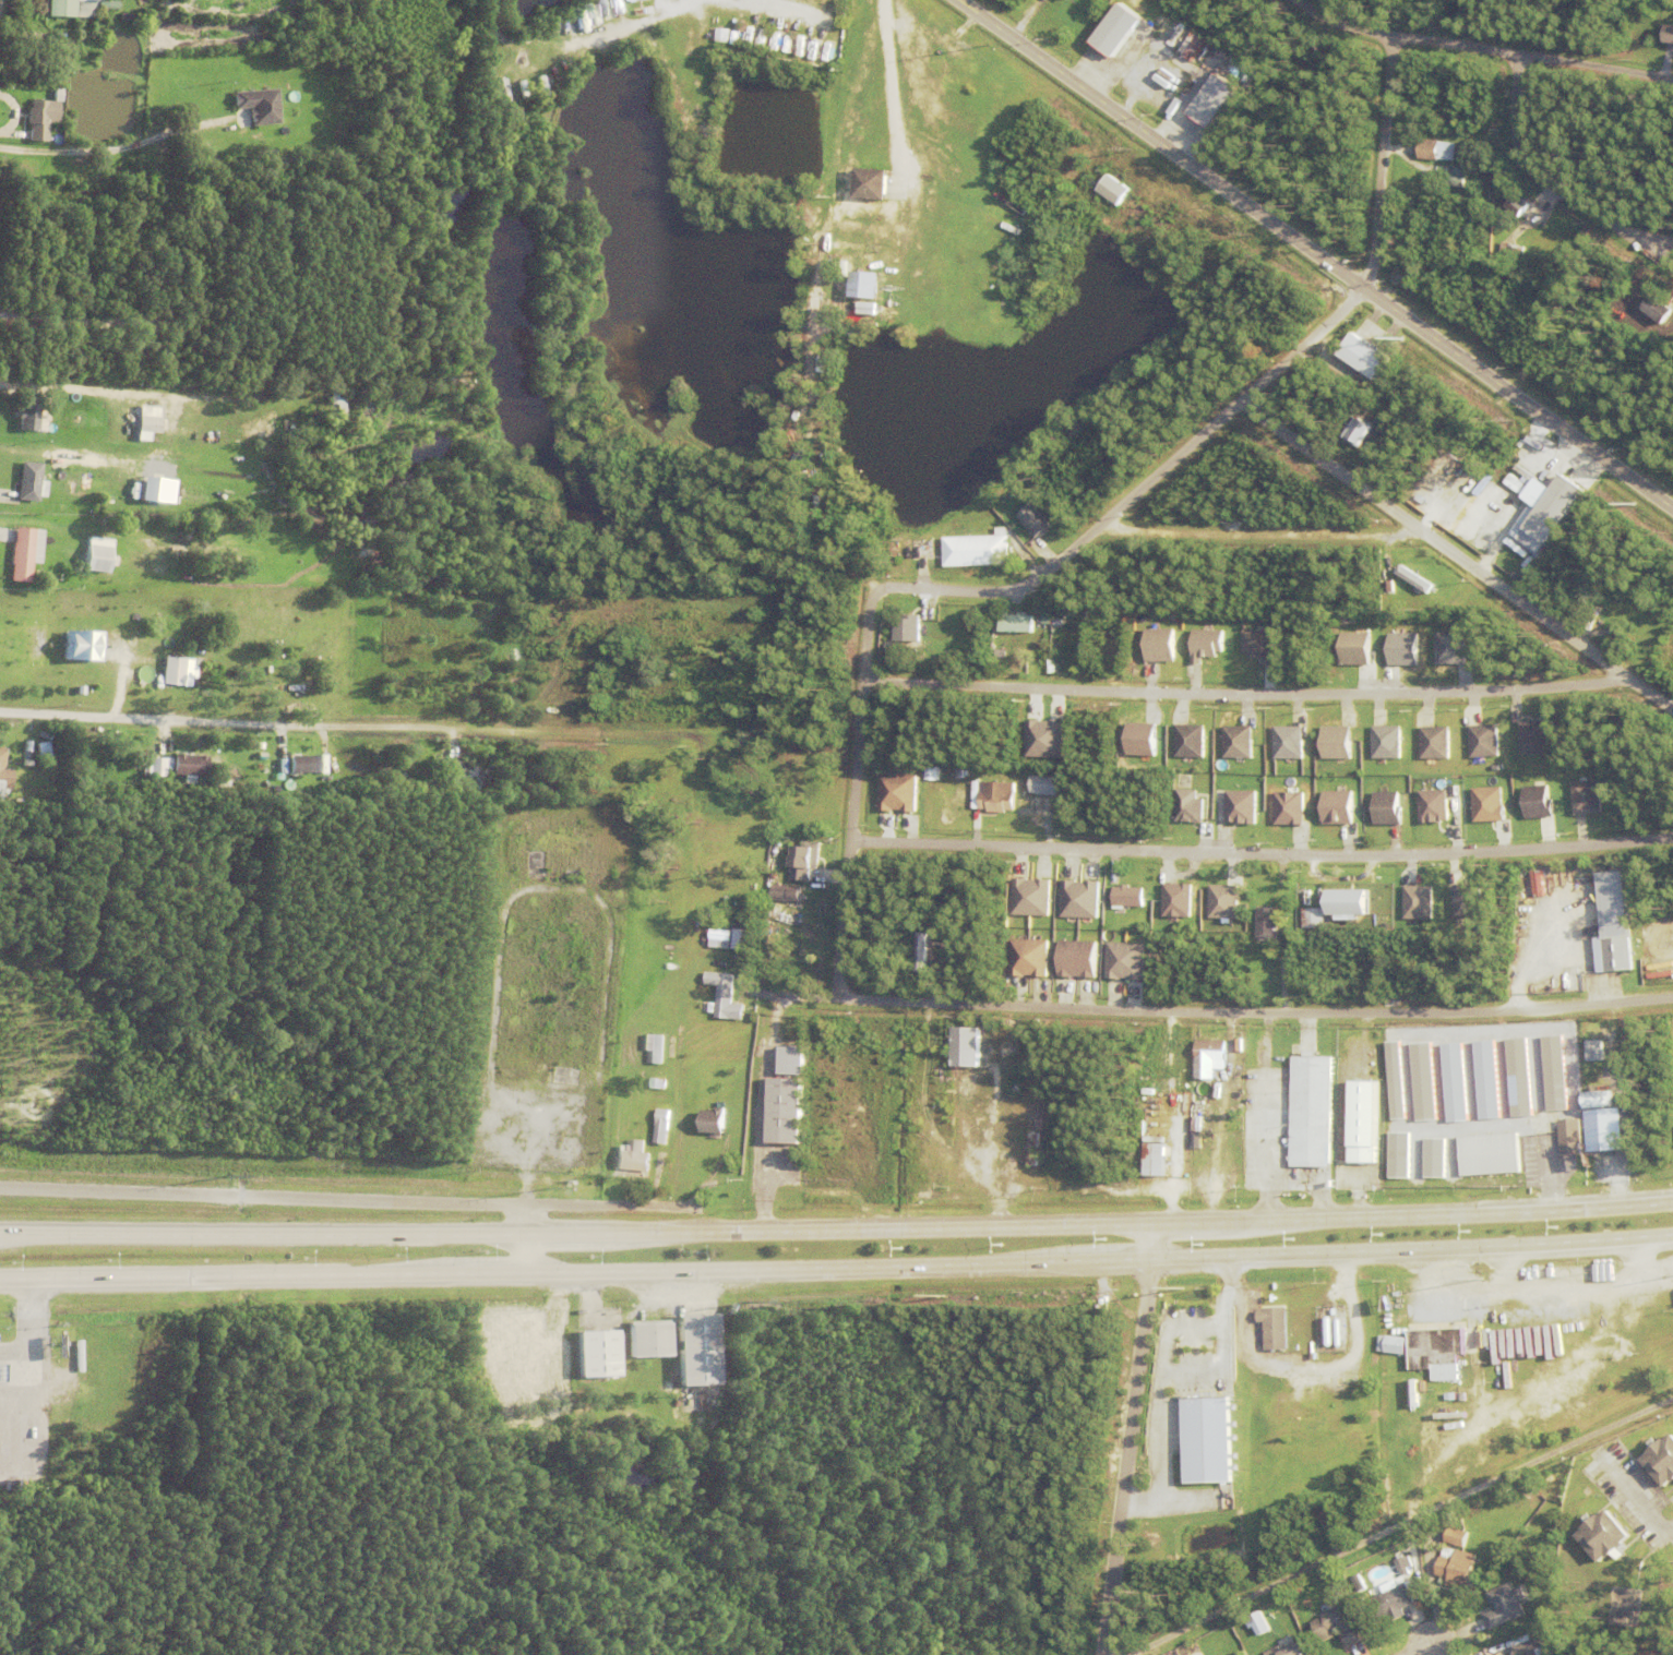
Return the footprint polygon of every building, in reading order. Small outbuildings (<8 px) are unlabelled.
[(46,17),(47,0),(73,0),(73,17),(46,17)] [(1170,5),(1173,0),(1175,0),(1184,7),(1180,13),(1170,5)] [(1094,44),(1122,4),(1144,20),(1114,59),(1094,44)] [(1159,36),(1170,22),(1157,12),(1146,27),(1159,36)] [(129,26),(132,20),(138,23),(134,29),(129,26)] [(1672,44),(1672,26),(1661,26),(1660,43),(1672,44)] [(718,43),(718,28),(732,29),(731,44),(718,43)] [(1190,63),(1206,42),(1192,31),(1176,52),(1190,63)] [(849,87),(849,81),(847,81),(847,72),(849,72),(850,68),(856,68),(853,87),(849,87)] [(1247,81),(1253,73),(1257,75),(1251,84),(1247,81)] [(1191,115),(1218,74),(1240,89),(1212,130),(1191,115)] [(505,113),(515,86),(521,88),(511,116),(505,113)] [(52,103),(53,88),(61,89),(60,103),(52,103)] [(845,98),(845,89),(856,89),(856,99),(845,98)] [(249,111),(250,111),(250,109),(236,110),(235,106),(234,106),(234,103),(231,103),(231,97),(234,97),(234,94),(276,91),(279,124),(251,127),(251,118),(249,118),(249,111)] [(28,124),(26,124),(26,109),(29,109),(29,101),(57,103),(57,123),(47,123),(46,143),(28,143),(28,124)] [(893,118),(897,104),(906,106),(901,121),(893,118)] [(901,121),(907,105),(912,106),(906,123),(901,121)] [(1471,122),(1481,121),(1481,131),(1471,131),(1471,122)] [(1439,160),(1439,161),(1420,160),(1421,154),(1417,154),(1417,146),(1421,147),(1421,140),(1441,142),(1441,143),(1457,144),(1456,161),(1439,160)] [(1451,187),(1456,167),(1469,170),(1466,189),(1451,187)] [(884,200),(885,170),(851,169),(850,199),(884,200)] [(1098,192),(1110,176),(1132,191),(1120,207),(1098,192)] [(1508,208),(1519,195),(1532,206),(1521,219),(1508,208)] [(1410,206),(1411,197),(1422,199),(1422,207),(1410,206)] [(1118,217),(1121,212),(1136,221),(1134,226),(1118,217)] [(1499,225),(1503,216),(1516,221),(1511,230),(1499,225)] [(1654,297),(1672,310),(1672,315),(1664,326),(1644,311),(1654,297)] [(1371,381),(1386,359),(1348,333),(1333,355),(1371,381)] [(346,403),(343,403),(343,406),(333,406),(332,389),(336,389),(336,393),(342,392),(342,395),(345,395),(346,403)] [(40,430),(41,396),(20,396),(19,430),(40,430)] [(150,441),(150,432),(160,433),(161,407),(140,406),(138,440),(150,441)] [(1350,439),(1362,420),(1375,428),(1362,446),(1350,439)] [(1097,444),(1109,433),(1120,445),(1109,456),(1097,444)] [(17,501),(21,463),(41,465),(37,503),(17,501)] [(1522,497),(1529,487),(1508,473),(1501,484),(1522,497)] [(1507,537),(1537,557),(1580,490),(1556,475),(1540,501),(1533,496),(1507,537)] [(167,479),(145,476),(142,499),(164,503),(167,479)] [(1048,525),(1031,502),(1015,513),(1032,536),(1048,525)] [(815,528),(820,526),(827,544),(822,547),(815,528)] [(10,583),(12,565),(10,565),(12,544),(14,544),(15,529),(35,531),(29,585),(10,583)] [(942,537),(1006,533),(1007,563),(943,565),(942,537)] [(84,573),(87,547),(85,547),(86,538),(111,541),(107,576),(84,573)] [(1400,573),(1407,564),(1436,589),(1430,598),(1400,573)] [(829,574),(836,568),(840,574),(834,579),(829,574)] [(1053,613),(1065,613),(1065,624),(1053,624),(1053,613)] [(892,615),(891,641),(918,642),(919,616),(892,615)] [(1002,635),(1002,616),(1036,617),(1035,635),(1002,635)] [(1143,661),(1174,661),(1174,628),(1142,629),(1143,661)] [(1190,663),(1200,663),(1200,655),(1224,655),(1224,629),(1189,630),(1190,663)] [(1272,631),(1241,631),(1241,656),(1261,657),(1261,665),(1271,665),(1272,631)] [(1337,665),(1370,664),(1369,631),(1336,632),(1337,665)] [(1434,663),(1464,664),(1464,632),(1435,631),(1434,663)] [(1418,633),(1386,632),(1385,664),(1417,665),(1418,633)] [(69,661),(70,633),(94,634),(93,662),(69,661)] [(160,686),(164,659),(184,661),(181,688),(160,686)] [(39,675),(39,677),(32,676),(32,674),(25,674),(26,668),(46,671),(45,676),(39,675)] [(913,705),(927,705),(927,719),(913,719),(913,705)] [(1061,719),(1024,719),(1024,756),(1061,756),(1061,719)] [(1518,721),(1545,720),(1546,754),(1519,754),(1518,721)] [(1122,754),(1153,755),(1154,723),(1123,722),(1122,754)] [(1468,723),(1495,722),(1496,756),(1469,757),(1468,723)] [(1173,723),(1203,723),(1203,756),(1173,756),(1173,723)] [(1221,723),(1251,723),(1251,756),(1221,756),(1221,723)] [(1372,725),(1400,725),(1400,758),(1372,758),(1372,725)] [(1420,725),(1446,725),(1447,758),(1420,759),(1420,725)] [(1272,727),(1302,727),(1302,758),(1272,758),(1272,727)] [(1322,758),(1322,727),(1350,727),(1350,758),(1322,758)] [(36,745),(44,744),(47,760),(38,761),(36,745)] [(315,756),(282,755),(281,772),(314,772),(315,756)] [(171,777),(172,757),(205,759),(204,779),(171,777)] [(148,778),(148,760),(164,760),(164,779),(148,778)] [(913,811),(914,774),(875,773),(875,810),(913,811)] [(1028,793),(1029,775),(1056,777),(1055,794),(1028,793)] [(1599,779),(1602,812),(1575,814),(1572,781),(1579,781),(1579,776),(1586,776),(1587,780),(1599,779)] [(1004,808),(1004,812),(985,812),(985,808),(977,807),(978,781),(1013,782),(1012,809),(1004,808)] [(1552,797),(1553,816),(1526,818),(1523,785),(1547,783),(1549,799),(1552,797)] [(1470,787),(1471,821),(1501,820),(1500,786),(1470,787)] [(1201,797),(1194,797),(1194,789),(1173,788),(1172,821),(1201,822),(1201,797)] [(1446,789),(1416,790),(1417,821),(1447,821),(1446,789)] [(1224,823),(1224,790),(1253,790),(1253,823),(1224,823)] [(1272,823),(1272,790),(1301,791),(1301,823),(1272,823)] [(1321,821),(1321,790),(1349,790),(1349,821),(1321,821)] [(1374,824),(1374,791),(1398,791),(1398,805),(1401,805),(1401,824),(1374,824)] [(812,871),(811,884),(791,882),(792,871),(791,871),(792,862),(793,862),(794,850),(804,851),(805,843),(821,846),(817,872),(812,871)] [(562,871),(577,871),(577,878),(562,879),(562,871)] [(1048,879),(1009,878),(1008,915),(1047,915),(1048,879)] [(1097,881),(1059,880),(1057,916),(1096,918),(1097,881)] [(1160,883),(1159,916),(1189,916),(1190,884),(1160,883)] [(1235,885),(1207,884),(1206,917),(1235,918),(1235,885)] [(1142,888),(1142,907),(1112,906),(1112,887),(1119,887),(1119,885),(1128,885),(1128,887),(1142,888)] [(1400,918),(1430,918),(1430,886),(1401,885),(1400,918)] [(1451,886),(1479,885),(1480,918),(1453,919),(1451,886)] [(1327,916),(1327,890),(1366,890),(1366,916),(1327,916)] [(775,903),(776,891),(792,892),(791,894),(803,895),(802,904),(775,903)] [(1598,955),(1605,954),(1601,902),(1627,900),(1634,972),(1600,975),(1598,955)] [(1254,935),(1255,907),(1275,907),(1275,935),(1254,935)] [(1328,916),(1329,926),(1301,926),(1300,907),(1322,907),(1323,916),(1328,916)] [(719,950),(720,943),(712,942),(712,932),(733,933),(732,951),(719,950)] [(911,970),(924,970),(925,932),(913,932),(911,970)] [(920,936),(932,937),(929,975),(917,974),(920,936)] [(1046,939),(1008,939),(1007,975),(1045,976),(1046,939)] [(1054,976),(1092,977),(1093,941),(1055,940),(1054,976)] [(1103,978),(1140,979),(1141,943),(1104,942),(1103,978)] [(713,1015),(715,983),(703,982),(704,969),(732,972),(729,1002),(742,1003),(741,1018),(713,1015)] [(980,1118),(944,1118),(945,1066),(949,1066),(951,1028),(978,1028),(977,1065),(976,1065),(975,1067),(981,1067),(980,1118)] [(645,1063),(646,1050),(640,1050),(641,1034),(661,1034),(660,1063),(645,1063)] [(1541,1035),(1561,1034),(1566,1108),(1546,1111),(1541,1035)] [(1505,1039),(1525,1038),(1531,1115),(1510,1116),(1505,1039)] [(1384,1041),(1398,1040),(1403,1118),(1390,1119),(1384,1041)] [(1472,1041),(1493,1040),(1498,1117),(1479,1119),(1472,1041)] [(1585,1041),(1601,1040),(1602,1059),(1586,1060),(1585,1041)] [(1207,1069),(1207,1062),(1194,1062),(1194,1041),(1223,1042),(1223,1069),(1207,1069)] [(1409,1043),(1430,1041),(1435,1119),(1414,1120),(1409,1043)] [(1441,1044),(1460,1042),(1466,1120),(1446,1123),(1441,1044)] [(777,1074),(777,1046),(802,1046),(801,1074),(777,1074)] [(1329,1057),(1327,1166),(1288,1166),(1290,1056),(1303,1056),(1303,1052),(1314,1052),(1314,1057),(1329,1057)] [(648,1088),(649,1077),(665,1079),(664,1089),(648,1088)] [(765,1143),(767,1078),(800,1079),(798,1144),(765,1143)] [(1350,1080),(1376,1081),(1375,1162),(1349,1162),(1350,1080)] [(1581,1092),(1603,1090),(1604,1107),(1582,1108),(1581,1092)] [(1582,1110),(1617,1106),(1621,1149),(1586,1151),(1582,1110)] [(653,1142),(656,1107),(668,1108),(665,1143),(653,1142)] [(700,1132),(701,1110),(714,1111),(714,1107),(724,1107),(722,1132),(700,1132)] [(1556,1119),(1577,1117),(1580,1151),(1558,1153),(1556,1119)] [(1387,1178),(1388,1131),(1408,1132),(1407,1178),(1387,1178)] [(1457,1136),(1516,1131),(1518,1172),(1460,1176),(1457,1136)] [(1423,1177),(1423,1138),(1443,1138),(1443,1177),(1423,1177)] [(613,1168),(616,1144),(623,1146),(623,1151),(626,1151),(628,1139),(643,1140),(642,1152),(648,1152),(647,1171),(613,1168)] [(1142,1176),(1143,1142),(1162,1143),(1161,1177),(1142,1176)] [(1003,1158),(1003,1148),(1036,1150),(1036,1160),(1003,1158)] [(1264,1348),(1263,1320),(1256,1321),(1255,1309),(1262,1309),(1262,1306),(1286,1306),(1287,1348),(1264,1348)] [(677,1320),(716,1319),(719,1391),(680,1392),(677,1320)] [(629,1330),(668,1328),(669,1362),(630,1364),(629,1330)] [(1406,1330),(1461,1328),(1462,1353),(1456,1354),(1456,1363),(1430,1364),(1430,1368),(1408,1369),(1406,1330)] [(1376,1350),(1377,1333),(1406,1336),(1403,1353),(1376,1350)] [(577,1338),(617,1335),(619,1382),(578,1383),(577,1338)] [(1465,1378),(1472,1376),(1473,1383),(1467,1386),(1465,1378)] [(1407,1406),(1417,1406),(1416,1379),(1406,1379),(1407,1406)] [(1179,1398),(1181,1484),(1228,1482),(1226,1397),(1179,1398)] [(1666,1439),(1672,1433),(1672,1477),(1666,1483),(1646,1458),(1653,1450),(1652,1449),(1665,1437),(1666,1439)] [(1623,1539),(1625,1542),(1611,1554),(1609,1551),(1602,1558),(1580,1533),(1589,1526),(1587,1524),(1601,1512),(1602,1514),(1611,1508),(1632,1533),(1623,1539)] [(1468,1526),(1468,1514),(1477,1515),(1475,1526),(1468,1526)] [(1465,1532),(1446,1527),(1442,1543),(1461,1548),(1465,1532)] [(1448,1585),(1450,1578),(1437,1574),(1442,1555),(1456,1558),(1458,1549),(1479,1555),(1470,1591),(1448,1585)] [(1410,1555),(1414,1566),(1409,1568),(1411,1573),(1405,1575),(1402,1570),(1400,1570),(1396,1560),(1400,1558),(1399,1556),(1405,1554),(1406,1557),(1410,1555)] [(1407,1583),(1417,1603),(1405,1608),(1408,1614),(1393,1621),(1390,1615),(1371,1624),(1361,1605),(1386,1593),(1383,1585),(1396,1579),(1400,1586),(1407,1583)] [(1528,1614),(1492,1630),(1485,1614),(1499,1607),(1497,1603),(1494,1604),(1493,1602),(1491,1603),(1489,1596),(1490,1595),(1489,1593),(1514,1581),(1517,1588),(1522,1586),(1528,1599),(1522,1602),(1528,1614)] [(1357,1626),(1364,1640),(1351,1646),(1343,1631),(1346,1631),(1343,1626),(1333,1631),(1336,1635),(1324,1642),(1313,1621),(1325,1616),(1324,1614),(1345,1604),(1354,1626),(1357,1626)] [(1260,1634),(1255,1624),(1251,1628),(1245,1619),(1263,1610),(1271,1628),(1260,1634)] [(1619,1613),(1617,1624),(1630,1625),(1632,1615),(1619,1613)] [(1544,1648),(1546,1654),(1529,1654),(1528,1652),(1517,1654),(1513,1654),(1510,1647),(1541,1636),(1544,1646),(1538,1648),(1538,1651),(1544,1648)] [(1310,1653),(1311,1654),(1267,1654),(1266,1652),(1279,1645),(1281,1651),(1304,1640),(1307,1648),(1306,1648),(1307,1651),(1310,1650),(1311,1652),(1310,1653)]
